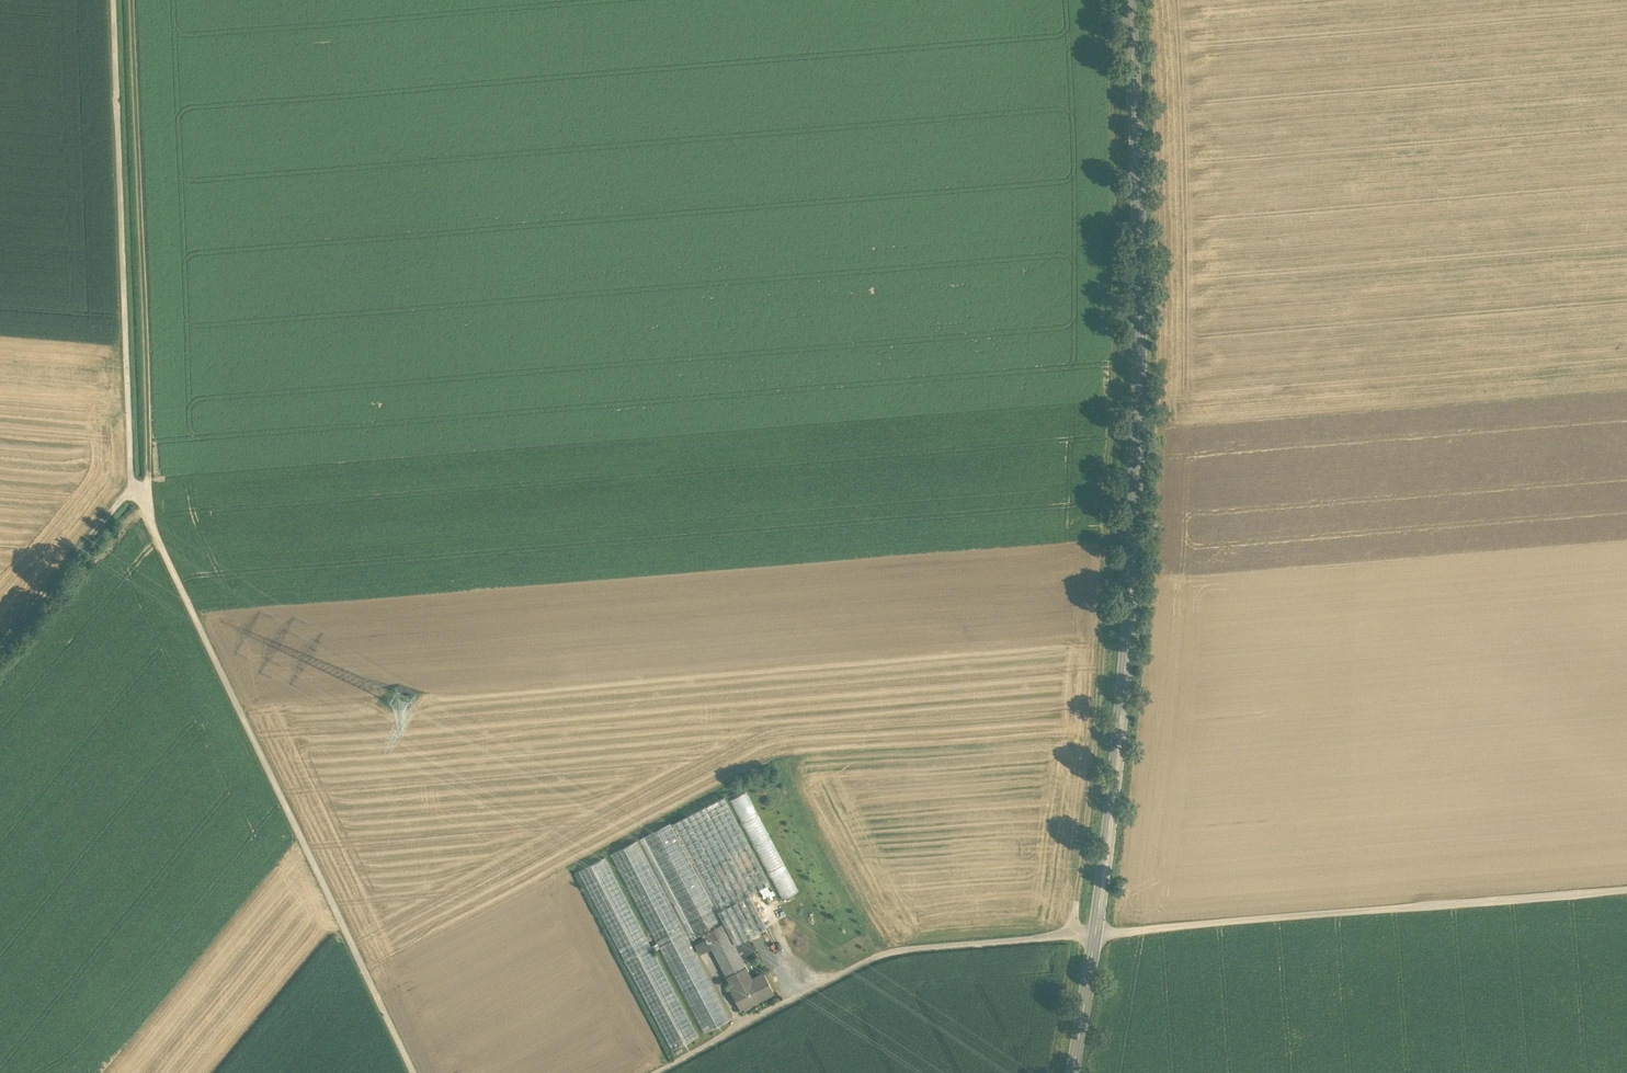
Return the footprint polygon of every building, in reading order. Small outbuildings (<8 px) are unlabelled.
[(747,791),(730,800),(782,900),(799,891),(747,791)] [(724,797),(671,825),(717,912),(749,895),(769,884),(724,797)] [(651,946),(605,858),(577,872),(671,1051),(698,1037),(653,951),(659,948),(704,1034),(731,1020),(689,941),(704,933),(722,923),(717,912),(671,825),(670,823),(610,854),(656,943),(651,946)] [(749,895),(717,912),(722,923),(733,945),(766,928),(749,895)] [(733,945),(722,923),(704,933),(727,976),(745,967),(733,945)] [(751,979),(745,967),(727,976),(733,989),(730,990),(740,1010),(773,992),(763,973),(751,979)]
